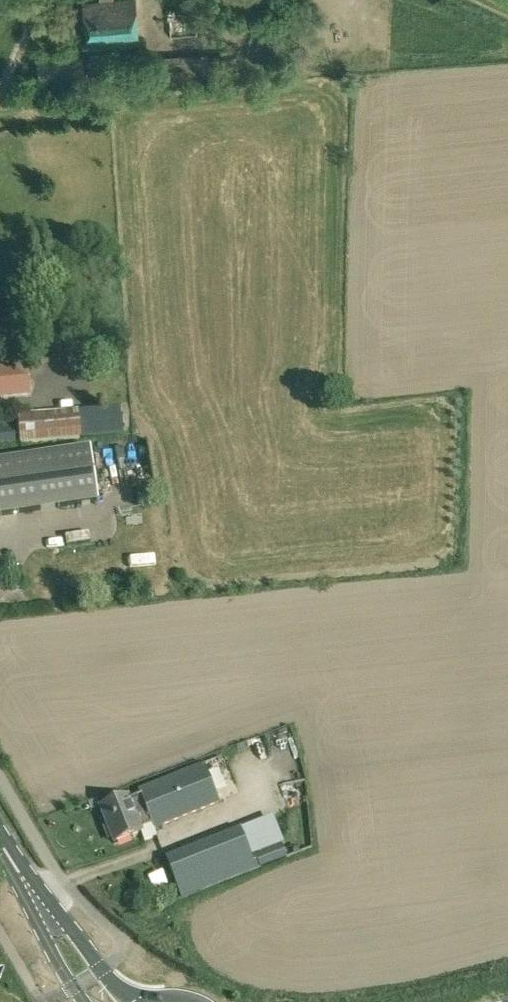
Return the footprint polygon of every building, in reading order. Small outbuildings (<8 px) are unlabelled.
[(98,2),(84,4),(88,49),(140,44),(136,0),(122,0),(115,1),(98,2)] [(171,38),(198,35),(195,0),(167,0),(171,38)] [(284,17),(285,0),(210,0),(210,17),(284,17)] [(156,64),(158,85),(222,80),(221,59),(156,64)] [(28,365),(0,367),(0,398),(30,395),(28,365)] [(79,412),(81,439),(123,435),(120,407),(79,412)] [(21,444),(81,439),(79,412),(78,410),(18,416),(18,420),(21,442),(21,444)] [(18,420),(0,422),(0,444),(21,442),(18,420)] [(96,498),(89,449),(0,463),(0,513),(96,498)] [(0,517),(0,529),(12,526),(9,515),(0,517)] [(128,797),(101,807),(115,843),(142,832),(141,829),(152,825),(154,830),(220,803),(204,763),(138,789),(140,794),(129,800),(128,797)] [(256,869),(240,828),(165,858),(182,899),(256,869)] [(281,841),(254,852),(261,869),(287,858),(281,841)]
